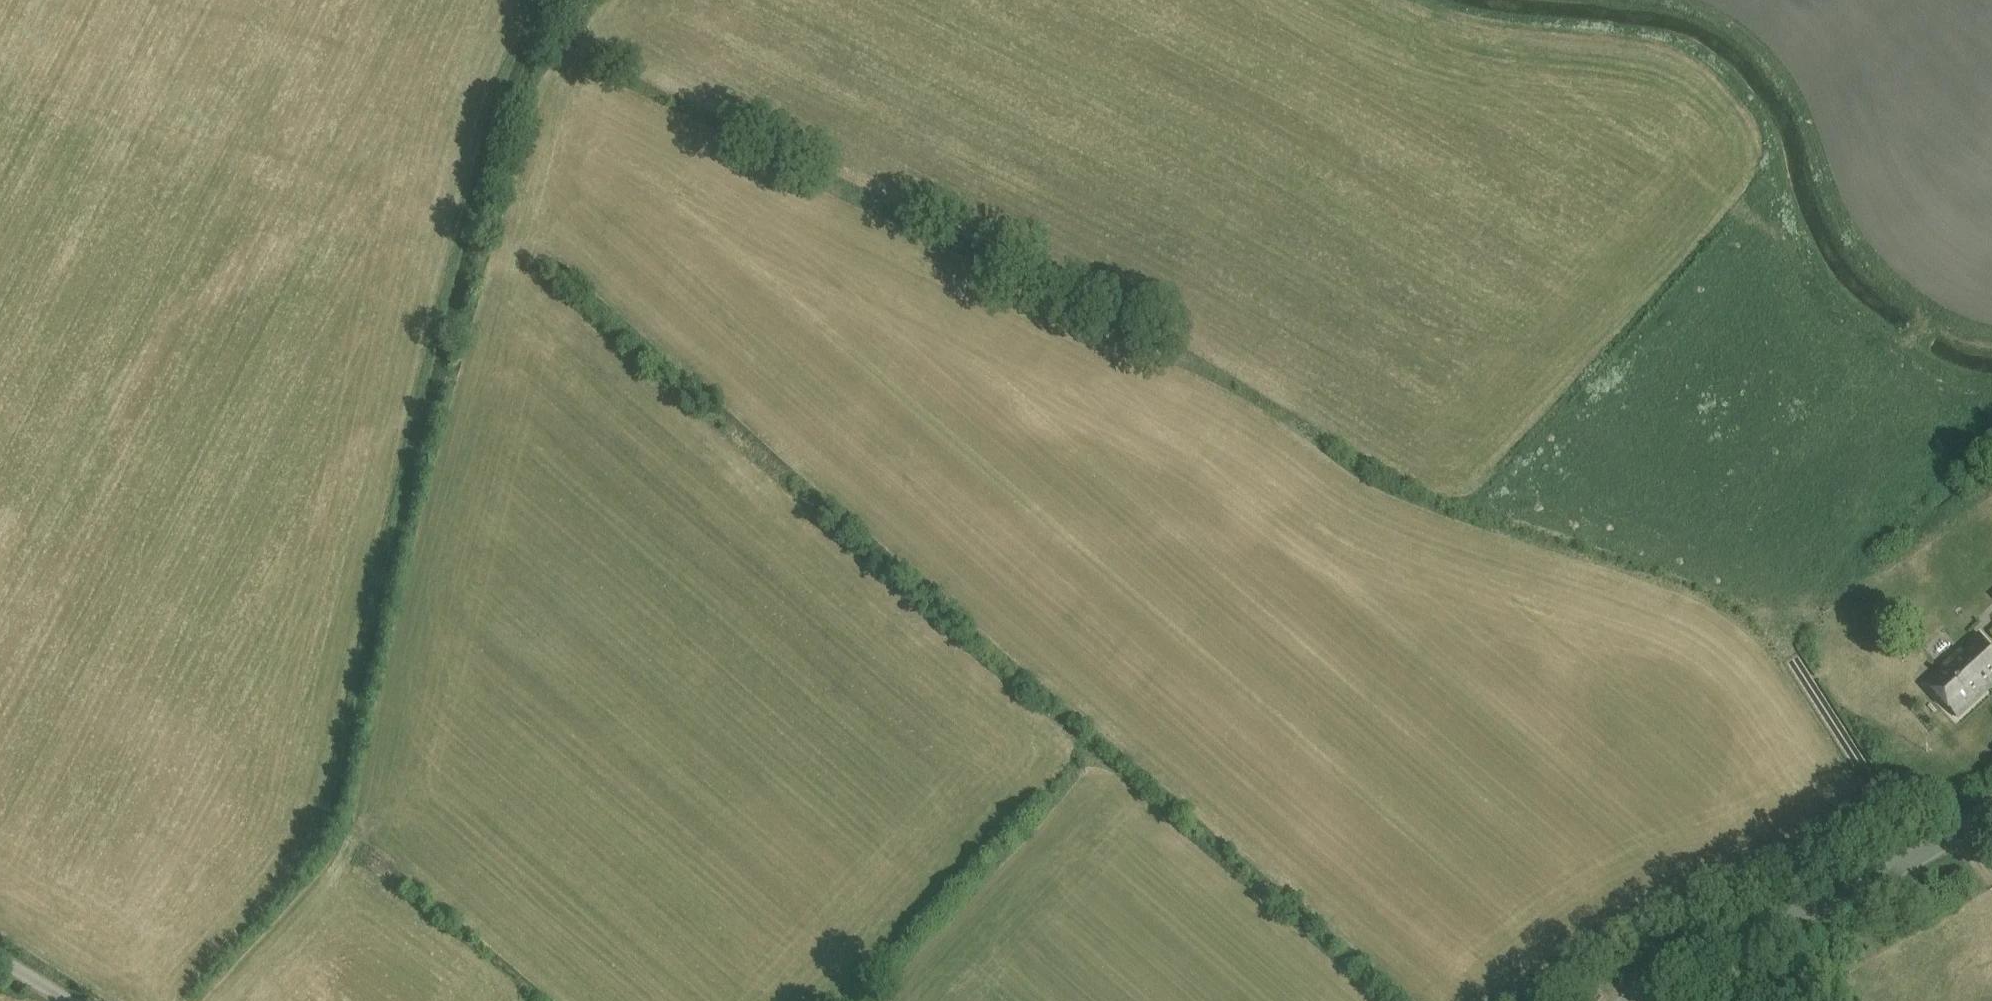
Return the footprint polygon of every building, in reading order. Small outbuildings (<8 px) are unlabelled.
[(1945,668),(1927,685),(1956,717),(1991,684),(1991,649),(1980,636),(1961,653),(1945,668)]
